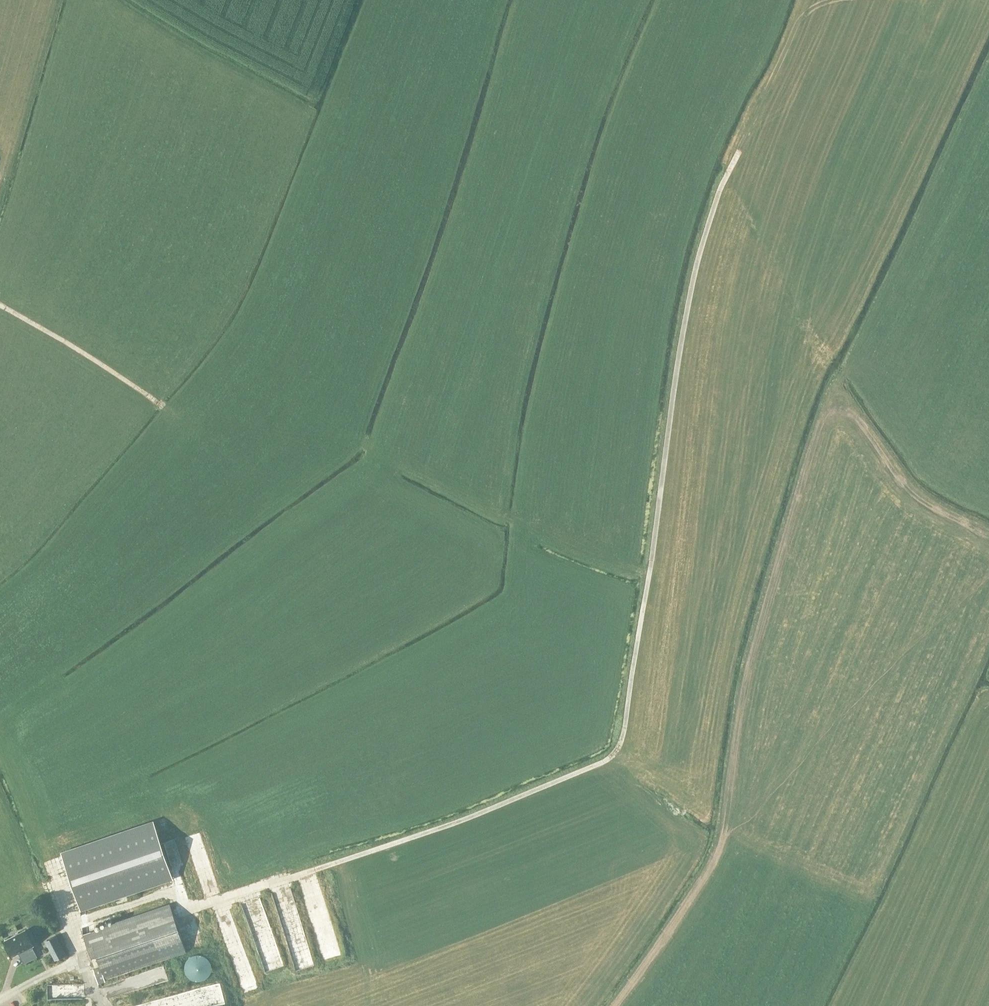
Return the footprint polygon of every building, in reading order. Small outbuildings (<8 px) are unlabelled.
[(61,853),(80,909),(172,877),(153,822),(61,853)] [(170,907),(129,920),(145,965),(185,952),(170,907)] [(129,920),(83,935),(90,959),(96,957),(99,968),(92,970),(96,981),(145,965),(129,920)] [(240,979),(250,975),(237,939),(231,922),(227,923),(230,931),(228,932),(232,944),(227,946),(229,951),(235,949),(238,957),(234,958),(236,963),(235,964),(240,979)] [(5,941),(12,955),(19,951),(21,955),(20,956),(24,963),(36,956),(31,945),(32,945),(25,931),(18,934),(18,933),(10,936),(11,938),(5,941)] [(274,957),(273,952),(272,952),(271,946),(261,948),(264,966),(270,965),(269,958),(274,957)] [(211,969),(212,968),(211,967),(211,966),(211,964),(211,963),(210,962),(210,961),(209,960),(208,959),(208,958),(207,958),(206,957),(205,956),(204,956),(203,955),(201,955),(200,955),(199,954),(198,954),(197,954),(195,955),(194,955),(193,955),(192,956),(191,956),(190,957),(189,958),(188,958),(187,959),(187,960),(186,961),(186,962),(185,963),(185,964),(184,966),(184,967),(184,968),(184,969),(184,970),(185,972),(185,973),(186,974),(186,975),(187,976),(187,977),(188,978),(189,978),(190,979),(191,980),(192,980),(193,981),(194,981),(195,981),(198,982),(199,982),(200,981),(201,981),(203,981),(204,980),(205,980),(206,979),(207,978),(208,978),(208,977),(209,976),(210,975),(210,974),(211,973),(211,972),(211,970),(211,969)] [(123,977),(126,989),(161,980),(158,968),(123,977)] [(219,1005),(215,989),(138,1005),(219,1005)]
